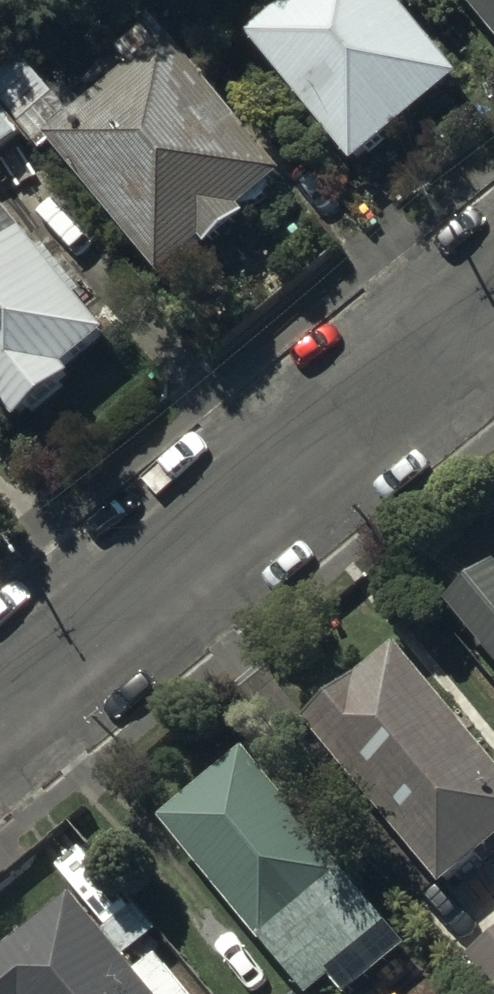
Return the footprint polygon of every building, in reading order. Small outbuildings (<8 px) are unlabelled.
[(252,24),(357,155),(464,69),(408,0),(282,0),(252,24)] [(493,23),(493,0),(476,0),(493,23)] [(157,8),(121,38),(136,55),(74,108),(21,45),(0,62),(0,90),(47,145),(60,134),(170,265),(206,235),(210,240),(277,184),(271,177),(288,163),(157,8)] [(23,123),(0,96),(0,142),(23,123)] [(19,410),(76,364),(70,356),(111,323),(0,190),(0,386),(19,410)] [(453,591),(493,644),(493,559),(453,591)] [(400,635),(308,713),(447,877),(482,848),(491,859),(493,856),(493,746),(400,635)] [(254,738),(166,809),(311,989),(334,971),(348,988),(413,936),(254,738)] [(0,947),(0,993),(200,993),(160,947),(142,963),(131,950),(161,924),(112,867),(83,892),(77,885),(0,947)] [(470,952),(493,981),(493,932),(470,952)]
